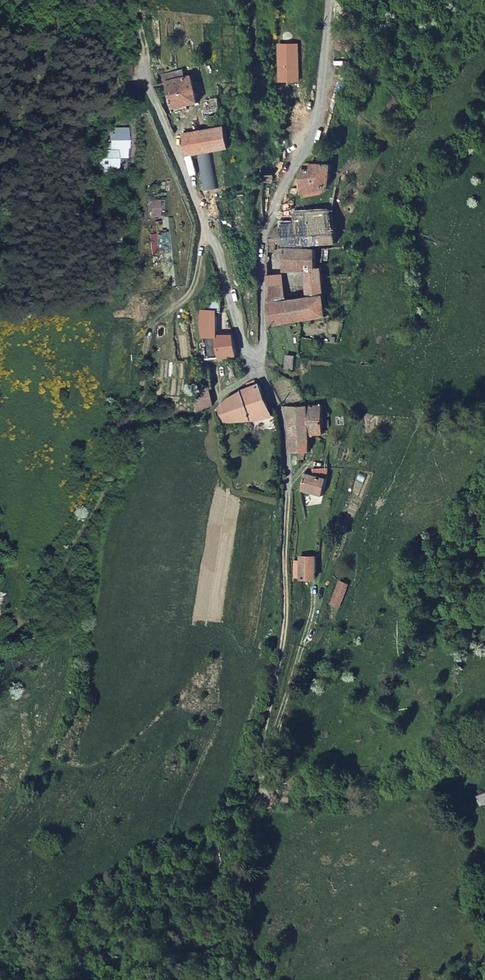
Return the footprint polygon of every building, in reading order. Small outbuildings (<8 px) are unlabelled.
[(278,45),(279,81),(299,81),(298,44),(278,45)] [(192,74),(164,80),(169,107),(197,102),(196,99),(192,74)] [(209,129),(179,134),(185,155),(229,147),(225,125),(222,125),(217,96),(203,99),(209,129)] [(103,148),(102,168),(118,168),(118,155),(126,155),(126,127),(118,127),(118,131),(115,131),(114,140),(107,140),(107,148),(103,148)] [(329,184),(330,164),(319,164),(310,163),(309,168),(301,169),(301,191),(326,189),(329,184)] [(159,214),(158,196),(150,197),(151,214),(159,214)] [(337,235),(331,209),(300,212),(300,222),(279,225),(281,246),(336,241),(337,235)] [(266,249),(336,244),(336,241),(281,246),(279,225),(295,212),(279,213),(273,227),(266,236),(266,249)] [(300,222),(300,212),(295,212),(279,225),(300,222)] [(157,244),(166,243),(166,232),(156,232),(157,244)] [(166,252),(166,243),(157,244),(157,252),(166,252)] [(324,248),(337,247),(336,244),(266,249),(266,271),(282,275),(285,301),(306,300),(305,271),(282,271),(281,250),(315,247),(315,266),(322,266),(324,248)] [(266,303),(267,325),(298,320),(326,315),(322,266),(315,266),(315,247),(281,250),(282,271),(305,271),(306,300),(285,301),(266,303)] [(266,271),(266,303),(285,301),(282,275),(266,271)] [(224,334),(199,337),(202,360),(208,359),(236,355),(233,335),(224,334)] [(228,398),(218,411),(224,422),(260,419),(272,414),(257,384),(246,388),(228,398)] [(288,416),(289,452),(308,451),(309,435),(323,434),(323,410),(323,405),(307,405),(288,405),(288,416)] [(300,489),(318,494),(323,494),(327,471),(314,469),(313,474),(304,472),(300,489)] [(314,579),(315,556),(299,556),(299,579),(314,579)]
